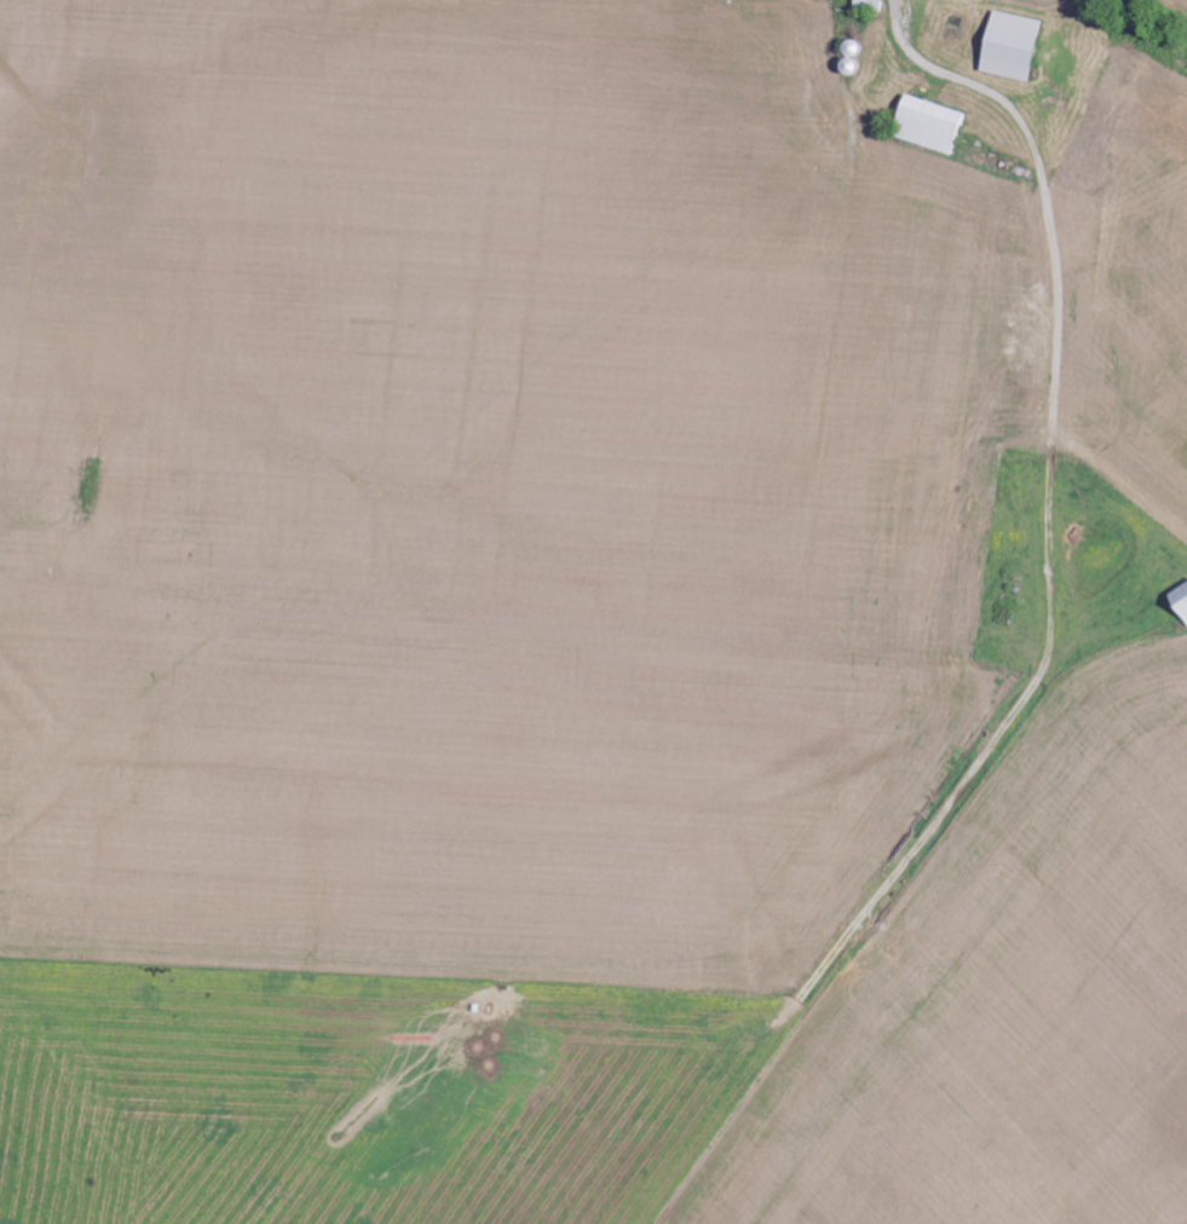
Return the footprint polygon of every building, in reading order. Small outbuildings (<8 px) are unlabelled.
[(990,73),(1040,84),(1054,24),(1003,13),(990,73)] [(964,155),(974,112),(913,98),(903,140),(964,155)] [(1173,593),(1186,620),(1186,586),(1173,593)]
